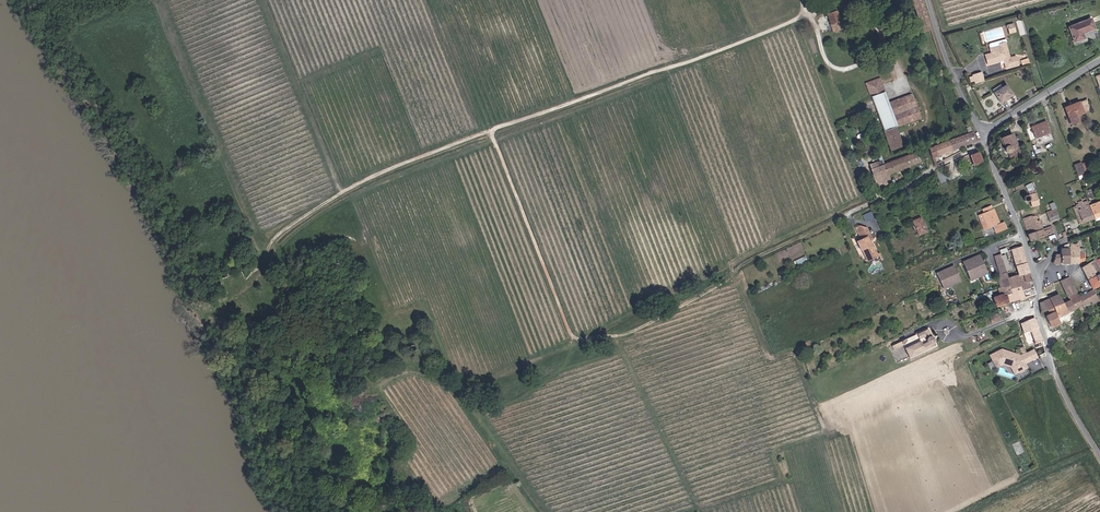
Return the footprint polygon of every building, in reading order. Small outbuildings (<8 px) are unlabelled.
[(931,32),(925,7),(923,0),(914,0),(926,34),(931,32)] [(840,10),(829,15),(833,23),(844,19),(843,17),(840,10)] [(1096,24),(1092,14),(1069,24),(1074,37),(1084,33),(1083,29),(1096,24)] [(844,19),(833,23),(836,32),(847,27),(844,19)] [(1015,23),(1008,25),(1010,34),(1017,32),(1015,23)] [(1010,67),(1022,63),(1019,55),(1013,57),(1007,40),(1002,42),(1000,37),(992,40),(991,42),(994,50),(988,52),(992,63),(1007,58),(1010,67)] [(984,80),(982,72),(973,74),(976,83),(984,80)] [(872,81),(896,147),(906,142),(899,124),(925,114),(916,91),(891,100),(883,77),(872,81)] [(1015,92),(1008,83),(996,89),(1003,100),(1015,92)] [(1091,111),(1098,108),(1095,98),(1087,101),(1091,111)] [(1087,112),(1091,111),(1087,101),(1075,105),(1082,122),(1089,119),(1087,112)] [(1052,117),(1037,123),(1041,133),(1056,128),(1052,117)] [(1009,132),(1013,141),(1016,141),(1017,142),(1018,143),(1018,145),(1018,147),(1016,148),(1017,151),(1027,147),(1019,128),(1009,132)] [(938,153),(979,137),(976,130),(934,145),(938,153)] [(1016,141),(1013,141),(1011,142),(1010,143),(1010,145),(1011,148),(1012,149),(1014,149),(1016,148),(1018,147),(1018,145),(1018,143),(1017,142),(1016,141)] [(889,161),(874,167),(880,181),(894,175),(893,171),(926,158),(923,149),(889,161)] [(986,159),(982,151),(974,155),(978,163),(986,159)] [(1028,169),(1020,172),(1022,177),(1030,174),(1028,169)] [(1039,188),(1033,190),(1034,192),(1034,193),(1034,195),(1033,198),(1035,203),(1043,199),(1039,188)] [(1053,195),(1048,197),(1055,215),(1064,212),(1061,202),(1056,204),(1053,195)] [(1087,219),(1099,214),(1094,202),(1093,198),(1081,202),(1087,219)] [(1081,202),(1078,203),(1084,220),(1087,219),(1081,202)] [(998,231),(1006,228),(1003,222),(1006,220),(1000,205),(997,206),(995,203),(987,206),(989,211),(988,212),(992,219),(990,220),(993,226),(995,225),(998,231)] [(873,209),(865,213),(868,220),(877,215),(873,209)] [(1027,214),(1035,236),(1057,228),(1055,222),(1048,225),(1044,215),(1039,216),(1038,212),(1035,211),(1034,211),(1027,214)] [(923,213),(914,217),(921,232),(930,229),(929,226),(929,224),(926,217),(925,217),(923,213)] [(862,223),(857,225),(863,238),(859,239),(863,248),(864,248),(869,259),(884,253),(883,250),(880,251),(875,238),(876,237),(872,226),(862,223)] [(1078,241),(1077,235),(1073,237),(1075,257),(1086,257),(1090,255),(1089,247),(1083,248),(1083,240),(1078,241)] [(1075,257),(1073,237),(1070,238),(1066,242),(1066,249),(1066,258),(1075,257)] [(1020,253),(1029,250),(1026,241),(1017,245),(1020,253)] [(992,265),(985,250),(977,254),(984,269),(992,265)] [(1023,261),(1031,258),(1029,250),(1020,253),(1023,261)] [(1000,253),(1006,269),(1012,267),(1009,259),(1006,251),(1000,253)] [(984,269),(977,254),(968,258),(975,273),(984,269)] [(806,255),(796,259),(799,265),(809,260),(806,255)] [(1099,272),(1099,271),(1099,268),(1094,257),(1087,262),(1093,274),(1099,272)] [(1029,269),(1034,267),(1031,258),(1023,261),(1025,267),(1026,270),(1029,269)] [(947,280),(964,271),(960,262),(954,264),(955,267),(949,270),(948,267),(942,270),(947,280)] [(1017,280),(1019,283),(1026,281),(1021,270),(1014,271),(1012,267),(1006,269),(1010,283),(1017,280)] [(1037,283),(1038,283),(1036,276),(1034,267),(1029,269),(1031,277),(1034,276),(1037,283)] [(1028,286),(1037,283),(1034,276),(1031,277),(1029,269),(1026,270),(1021,270),(1026,281),(1028,286)] [(965,274),(964,271),(947,280),(948,282),(952,279),(954,283),(962,279),(961,276),(965,274)] [(1046,316),(1050,327),(1054,328),(1062,323),(1060,319),(1098,300),(1092,290),(1080,297),(1071,277),(1061,280),(1070,300),(1065,303),(1060,293),(1044,301),(1050,314),(1046,316)] [(1002,302),(1015,298),(1012,289),(1020,286),(1019,283),(1017,280),(1010,283),(1007,284),(1009,290),(999,293),(1002,302)] [(1015,298),(1040,289),(1038,283),(1037,283),(1028,286),(1026,281),(1019,283),(1020,286),(1012,289),(1015,298)] [(998,312),(989,317),(993,325),(1002,320),(998,312)] [(1036,345),(1043,342),(1045,341),(1036,317),(1022,323),(1026,333),(1031,331),(1036,345)] [(1076,325),(1062,331),(1064,334),(1066,333),(1067,336),(1078,331),(1076,325)] [(933,336),(929,327),(916,333),(920,340),(926,337),(928,340),(927,341),(928,342),(924,344),(922,341),(905,349),(911,360),(938,347),(936,343),(937,341),(936,339),(935,337),(933,336)] [(1033,350),(1020,357),(1002,350),(991,356),(995,365),(999,363),(1000,365),(1004,363),(1016,369),(1018,373),(1026,369),(1024,365),(1037,358),(1033,350)]
